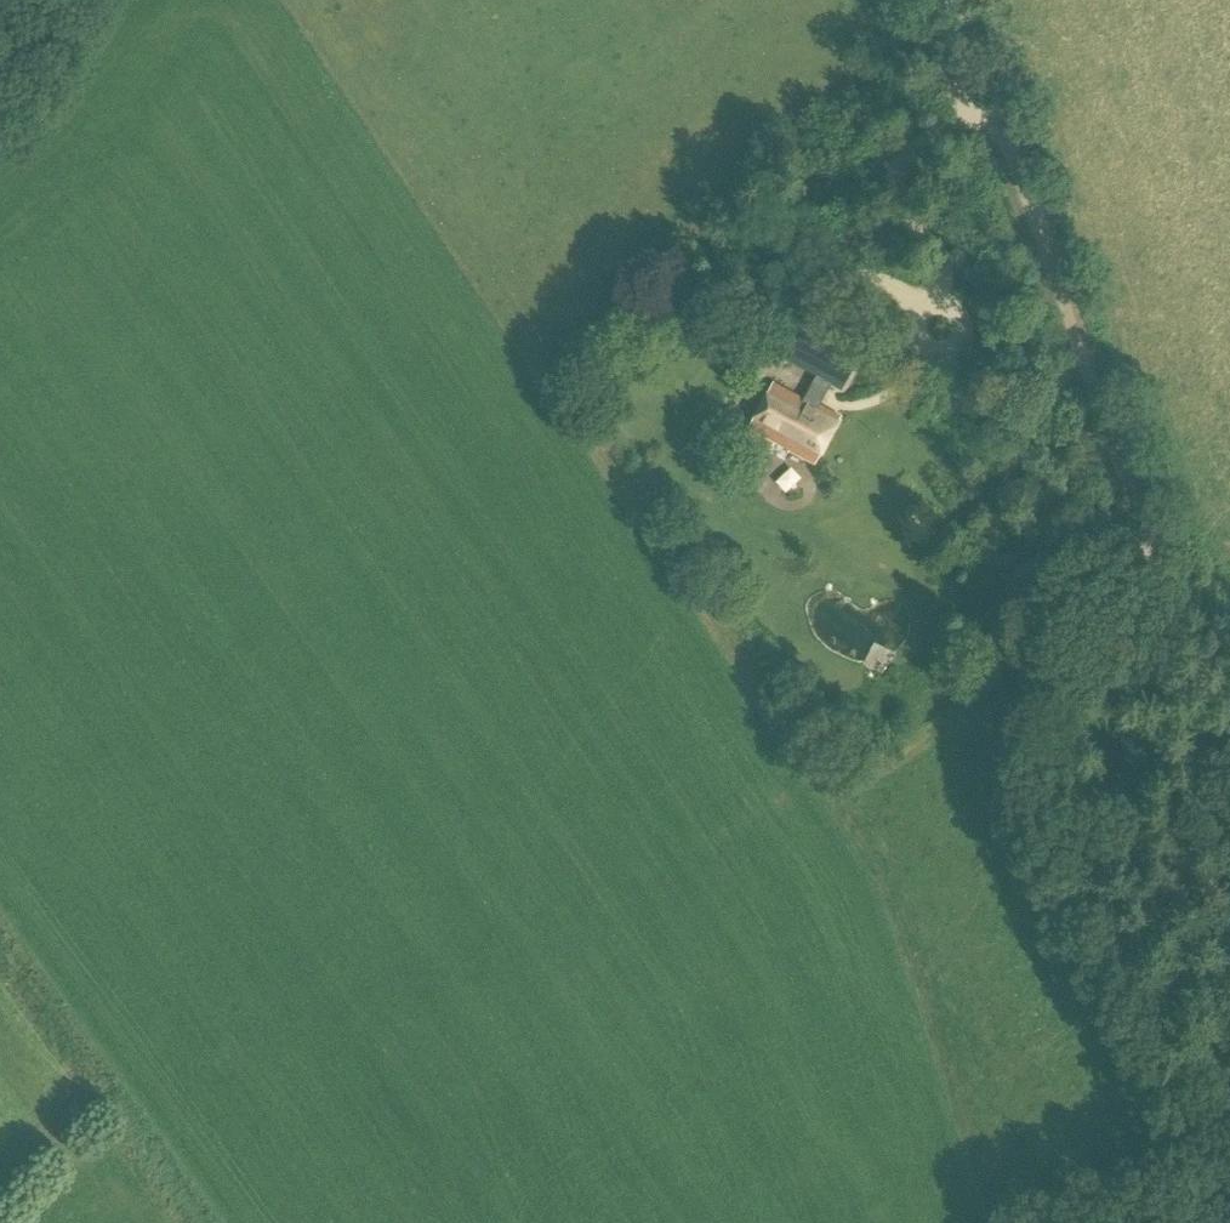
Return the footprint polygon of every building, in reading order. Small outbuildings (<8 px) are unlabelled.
[(806,334),(792,362),(848,391),(862,363),(806,334)] [(810,403),(774,384),(750,428),(816,463),(841,417),(811,401),(810,403)]
